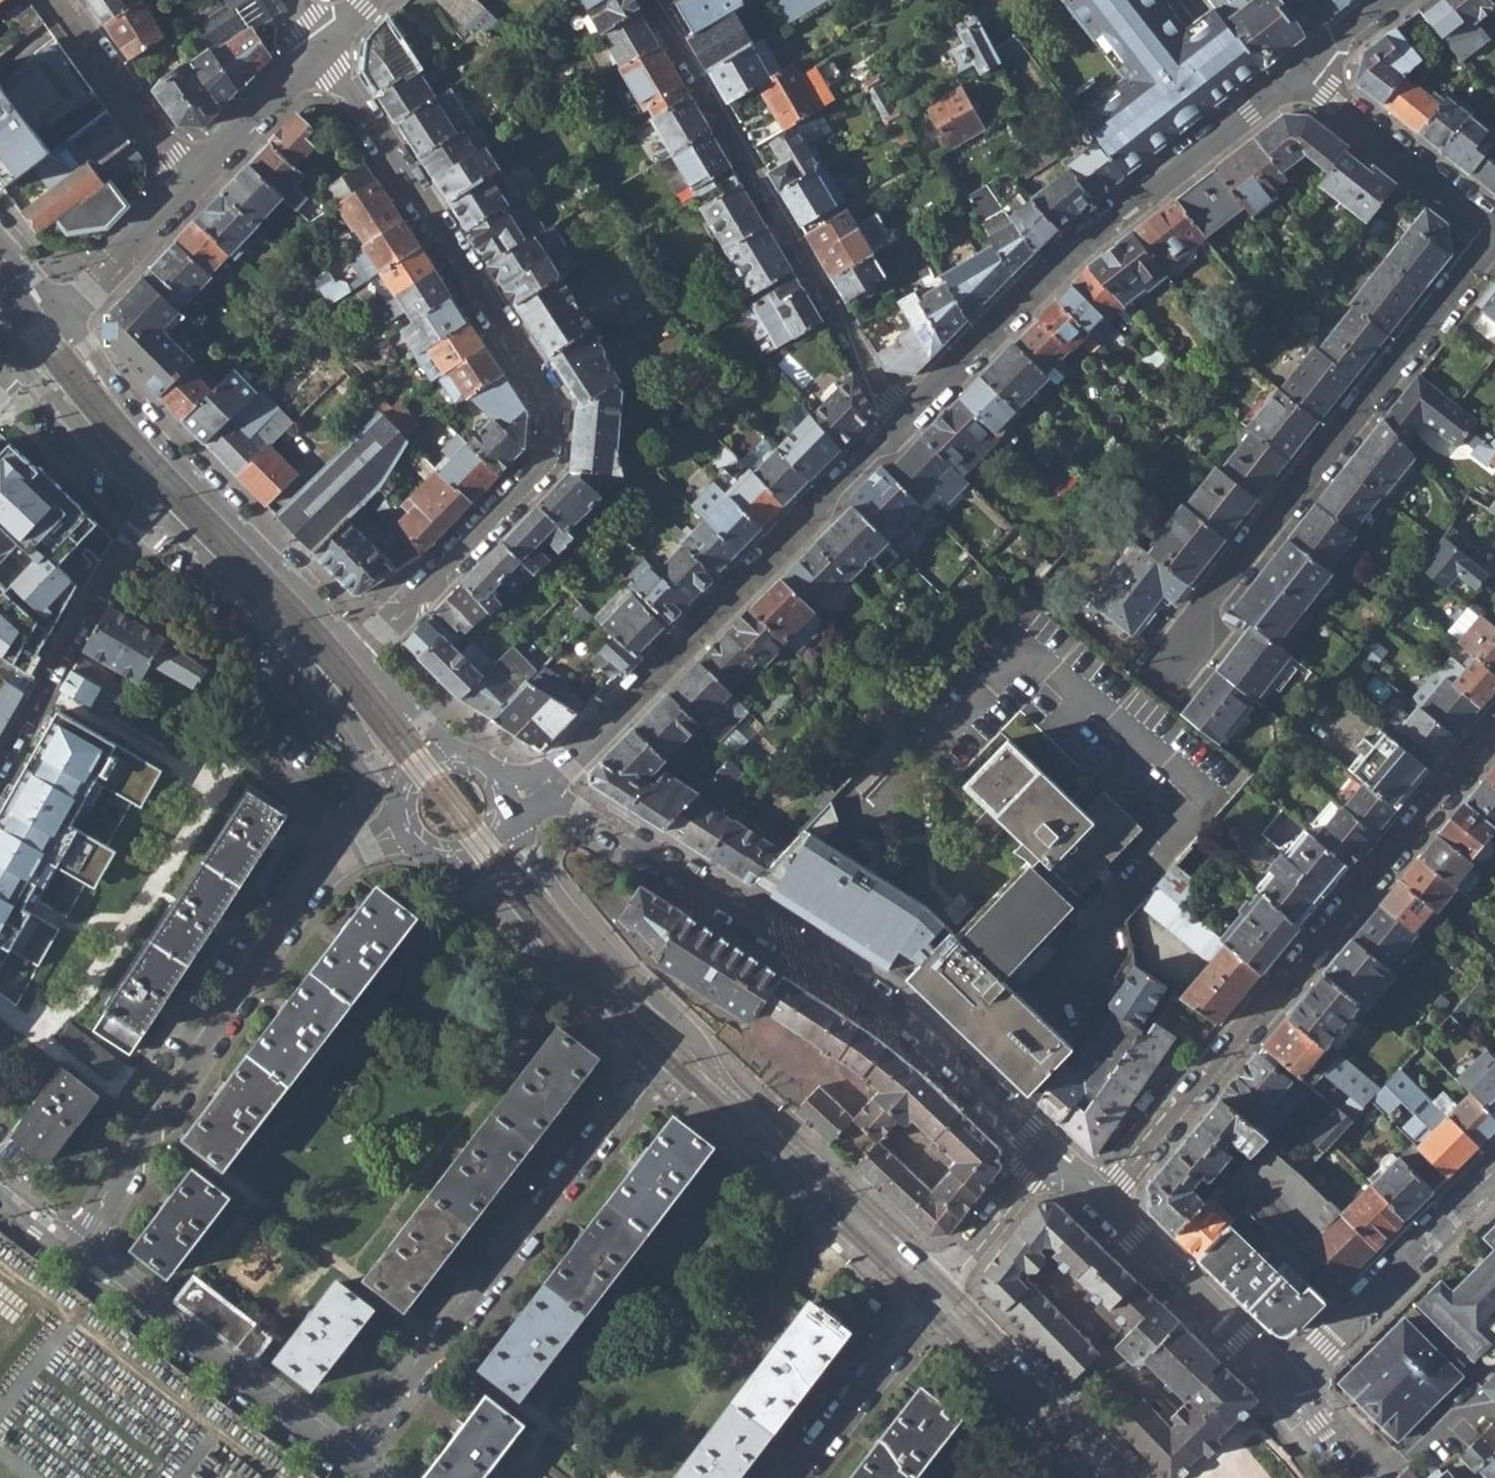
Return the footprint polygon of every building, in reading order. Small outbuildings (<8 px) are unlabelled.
[(106,27),(134,7),(129,0),(88,0),(106,27)] [(211,56),(251,30),(268,18),(257,0),(223,0),(216,5),(188,24),(208,52),(211,56)] [(472,0),(451,0),(444,8),(448,12),(455,18),(472,0)] [(455,18),(456,19),(465,28),(483,9),(478,4),(474,0),(472,0),(455,18)] [(602,33),(638,11),(632,0),(580,0),(602,33)] [(688,40),(730,13),(731,14),(755,0),(688,0),(670,11),(688,40)] [(829,1),(828,0),(787,0),(773,9),(784,28),(829,1)] [(1078,0),(1065,0),(1126,77),(1076,115),(1082,123),(1139,79),(1134,71),(1078,0)] [(1082,123),(1095,139),(1124,176),(1134,168),(1132,166),(1144,156),(1145,158),(1180,131),(1177,127),(1202,107),(1205,111),(1232,90),(1184,30),(1161,0),(1078,0),(1134,71),(1139,79),(1082,123)] [(1307,0),(1253,0),(1226,21),(1262,67),(1323,19),(1307,0)] [(1323,19),(1348,0),(1307,0),(1323,19)] [(1457,58),(1486,36),(1473,19),(1492,4),(1489,0),(1429,0),(1420,7),(1457,58)] [(3,18),(11,30),(33,12),(25,1),(3,18)] [(106,27),(132,62),(154,46),(165,39),(141,3),(134,7),(106,27)] [(1226,21),(1214,6),(1184,30),(1232,90),(1262,67),(1226,21)] [(475,38),(501,26),(483,9),(465,28),(475,38)] [(601,34),(621,67),(658,45),(638,11),(602,33),(601,34)] [(11,30),(19,41),(42,24),(33,12),(11,30)] [(730,13),(688,40),(693,51),(723,35),(730,48),(702,64),(707,74),(750,48),(731,14),(730,13)] [(974,62),(978,73),(996,62),(988,44),(974,17),(958,27),(965,46),(950,53),(957,60),(960,71),(974,62)] [(366,75),(377,93),(414,68),(385,23),(368,42),(366,75)] [(1402,75),(1404,76),(1413,67),(1421,60),(1395,26),(1364,50),(1355,80),(1381,101),(1402,75)] [(988,44),(996,62),(1021,46),(1008,29),(988,44)] [(211,56),(237,92),(269,58),(251,30),(211,56)] [(693,51),(702,64),(730,48),(723,35),(693,51)] [(763,40),(752,46),(771,77),(782,71),(763,40)] [(7,187),(9,184),(49,156),(50,154),(36,136),(33,131),(75,100),(79,105),(93,95),(55,42),(0,83),(0,177),(7,187)] [(648,106),(655,117),(689,97),(658,45),(621,67),(620,68),(643,109),(648,106)] [(132,62),(140,74),(162,57),(154,46),(132,62)] [(757,86),(771,77),(752,46),(750,48),(707,74),(727,105),(757,86)] [(208,52),(154,93),(177,126),(204,126),(237,92),(211,56),(208,52)] [(771,77),(757,86),(784,130),(818,109),(792,65),(782,71),(771,77)] [(1419,73),(1413,67),(1404,76),(1412,83),(1419,73)] [(377,93),(396,121),(433,97),(414,68),(377,93)] [(861,84),(867,94),(880,87),(886,82),(881,74),(861,84)] [(1381,101),(1420,131),(1441,105),(1412,83),(1404,76),(1402,75),(1381,101)] [(922,107),(949,152),(983,132),(957,86),(922,107)] [(396,121),(418,156),(473,124),(449,87),(433,97),(396,121)] [(867,94),(881,118),(894,111),(880,87),(867,94)] [(75,100),(33,131),(36,136),(74,108),(76,111),(95,98),(93,95),(79,105),(75,100)] [(650,120),(670,154),(709,131),(689,97),(655,117),(650,120)] [(1420,131),(1441,149),(1470,113),(1447,97),(1441,105),(1420,131)] [(900,107),(894,111),(881,118),(887,129),(898,122),(906,117),(900,107)] [(1177,127),(1180,131),(1205,111),(1202,107),(1177,127)] [(70,140),(92,170),(129,143),(106,113),(70,140)] [(1305,154),(1329,172),(1349,147),(1309,115),(1283,113),(1253,137),(1280,173),(1305,154)] [(1471,171),(1494,139),(1494,135),(1470,113),(1441,149),(1471,171)] [(270,144),(294,167),(312,148),(303,139),(311,131),(296,116),(270,144)] [(887,129),(898,146),(909,140),(898,122),(887,129)] [(418,156),(433,178),(487,146),(489,145),(476,123),(473,124),(418,156)] [(670,154),(696,196),(715,185),(712,179),(730,167),(709,131),(670,154)] [(768,176),(778,193),(813,172),(817,169),(795,131),(771,145),(785,166),(768,176)] [(1239,200),(1246,209),(1285,178),(1280,173),(1253,137),(1214,168),(1239,200)] [(1070,171),(1093,200),(1124,176),(1095,139),(1065,164),(1070,171)] [(1494,191),(1494,139),(1471,171),(1494,191)] [(25,210),(40,230),(56,217),(76,203),(78,206),(107,184),(140,160),(129,143),(92,170),(70,140),(49,156),(58,169),(66,179),(53,189),(25,210)] [(283,197),(297,211),(307,201),(293,187),(303,176),(294,167),(270,144),(250,166),(283,197)] [(433,178),(466,229),(520,196),(487,146),(433,178)] [(1019,169),(1026,178),(1059,158),(1051,147),(1019,169)] [(1321,185),(1367,222),(1397,184),(1349,147),(1329,172),(1321,185)] [(644,160),(649,167),(662,159),(657,153),(644,160)] [(1132,166),(1134,168),(1145,158),(1144,156),(1132,166)] [(318,190),(334,205),(375,179),(363,162),(318,190)] [(258,223),(259,224),(283,197),(250,166),(225,192),(258,223)] [(1174,199),(1200,231),(1239,200),(1214,168),(1174,199)] [(53,189),(66,179),(58,169),(52,173),(50,184),(53,189)] [(1032,201),(1057,228),(1093,200),(1070,171),(1032,201)] [(778,193),(800,228),(834,207),(813,172),(778,193)] [(1009,177),(1014,183),(1019,179),(1014,173),(1009,177)] [(720,182),(725,190),(739,182),(734,174),(720,182)] [(765,225),(739,182),(725,190),(698,206),(724,250),(765,225)] [(56,217),(67,232),(106,229),(127,207),(107,184),(78,206),(76,203),(56,217)] [(358,217),(368,233),(372,239),(401,220),(378,184),(358,196),(365,207),(358,217)] [(229,252),(235,258),(242,250),(238,246),(259,224),(258,223),(225,192),(197,221),(229,252)] [(466,229),(487,261),(542,229),(520,196),(466,229)] [(1021,200),(1027,206),(1032,201),(1027,196),(1021,200)] [(1131,233),(1160,269),(1179,254),(1202,235),(1200,231),(1174,199),(1131,233)] [(1057,228),(1032,201),(1027,206),(1009,219),(1012,223),(1033,253),(1057,228)] [(1388,258),(1425,287),(1452,253),(1449,225),(1427,209),(1388,258)] [(847,212),(805,237),(830,281),(871,257),(887,248),(891,245),(874,215),(856,226),(847,212)] [(362,245),(354,250),(363,262),(370,257),(379,271),(417,245),(401,220),(372,239),(366,242),(362,245)] [(177,242),(209,273),(214,269),(229,252),(197,221),(177,242)] [(487,261),(501,282),(546,256),(551,253),(564,245),(552,223),(542,229),(487,261)] [(992,245),(1010,277),(1033,253),(1012,223),(988,237),(992,245)] [(724,250),(750,293),(791,270),(765,225),(724,250)] [(363,237),(366,242),(372,239),(368,233),(363,237)] [(1089,266),(1121,304),(1146,284),(1149,287),(1165,273),(1160,269),(1131,233),(1089,266)] [(177,242),(152,268),(164,281),(156,289),(179,311),(212,276),(209,273),(177,242)] [(379,271),(396,296),(434,270),(417,245),(379,271)] [(564,245),(551,253),(563,274),(576,266),(564,245)] [(945,283),(967,320),(1010,277),(992,245),(941,276),(945,283)] [(363,282),(379,271),(370,257),(363,262),(354,250),(345,256),(358,276),(363,282)] [(501,282),(515,304),(559,276),(563,274),(551,253),(546,256),(501,282)] [(1186,265),(1179,254),(1160,269),(1165,273),(1168,278),(1186,265)] [(830,281),(843,302),(884,278),(871,257),(830,281)] [(1355,307),(1388,334),(1425,287),(1388,258),(1351,304),(1355,307)] [(1105,314),(1110,320),(1123,305),(1121,304),(1089,266),(1073,283),(1103,316),(1105,314)] [(227,281),(214,269),(209,273),(212,276),(222,286),(227,281)] [(329,304),(363,282),(358,276),(346,284),(344,282),(338,280),(334,283),(325,269),(312,276),(329,304)] [(405,308),(412,319),(450,296),(434,270),(396,296),(371,311),(380,324),(405,308)] [(515,304),(548,354),(588,330),(593,327),(559,276),(515,304)] [(156,289),(143,277),(106,317),(107,344),(156,394),(161,395),(189,368),(196,361),(164,329),(181,312),(179,311),(156,289)] [(821,321),(795,277),(757,299),(740,309),(756,336),(765,333),(774,348),(821,321)] [(918,300),(943,344),(967,320),(945,283),(918,300)] [(1088,330),(1099,340),(1115,325),(1110,320),(1105,314),(1103,316),(1073,283),(1057,298),(1088,330)] [(874,356),(885,373),(915,373),(943,344),(918,300),(914,294),(898,303),(913,327),(896,338),(896,342),(874,356)] [(1494,320),(1494,295),(1483,310),(1494,320)] [(399,329),(416,354),(427,347),(466,320),(450,296),(412,319),(399,329)] [(1039,317),(1070,349),(1088,330),(1057,298),(1039,317)] [(1320,349),(1354,377),(1388,334),(1355,307),(1320,349)] [(1015,341),(1046,373),(1055,365),(1070,349),(1039,317),(1015,341)] [(466,320),(427,347),(442,373),(449,369),(483,346),(466,320)] [(593,327),(588,330),(594,341),(601,337),(593,327)] [(603,354),(594,341),(588,330),(548,354),(576,400),(576,407),(617,382),(634,371),(628,362),(625,356),(630,353),(625,345),(620,348),(617,342),(603,354)] [(983,374),(1016,408),(1030,394),(1048,375),(1046,373),(1015,341),(983,374)] [(501,373),(483,346),(449,369),(442,373),(435,378),(453,405),(469,395),(501,373)] [(1282,389),(1321,420),(1354,377),(1320,349),(1316,346),(1282,389)] [(435,378),(442,373),(427,347),(416,354),(432,380),(435,378)] [(634,371),(617,382),(625,393),(666,367),(660,356),(634,371)] [(1059,371),(1055,365),(1046,373),(1048,375),(1051,378),(1059,371)] [(192,372),(189,368),(161,395),(180,419),(210,389),(192,372)] [(198,368),(192,372),(210,389),(215,384),(198,368)] [(180,419),(206,444),(231,419),(257,393),(232,369),(215,384),(210,389),(180,419)] [(292,420),(278,434),(288,445),(352,381),(343,370),(292,420)] [(466,446),(496,475),(525,445),(526,410),(501,373),(469,395),(492,418),(466,446)] [(994,428),(999,433),(1020,412),(1019,411),(1016,408),(983,374),(961,396),(994,428)] [(814,415),(842,447),(870,418),(871,404),(854,375),(814,415)] [(1420,375),(1384,420),(1405,445),(1424,422),(1458,449),(1463,442),(1486,464),(1490,458),(1494,462),(1494,434),(1420,375)] [(570,470),(592,493),(602,481),(625,483),(617,449),(620,446),(621,396),(625,393),(617,382),(576,407),(572,468),(570,470)] [(379,412),(381,414),(391,406),(370,384),(360,390),(368,399),(379,412)] [(719,392),(728,402),(735,394),(727,385),(719,392)] [(1252,430),(1289,460),(1321,420),(1282,389),(1278,386),(1247,427),(1252,430)] [(257,393),(231,419),(206,444),(236,475),(261,450),(268,444),(269,443),(278,434),(292,420),(261,388),(257,393)] [(1016,408),(1019,411),(1032,397),(1030,394),(1016,408)] [(922,435),(955,467),(994,428),(961,396),(922,435)] [(347,419),(359,432),(379,412),(368,399),(347,419)] [(391,406),(381,414),(384,418),(402,406),(399,402),(391,406)] [(787,440),(777,449),(808,480),(842,447),(814,415),(802,402),(795,408),(799,413),(806,421),(797,432),(794,431),(787,440)] [(402,406),(384,418),(396,430),(411,421),(402,406)] [(276,514),(313,552),(346,519),(367,499),(374,492),(377,488),(390,468),(399,453),(406,442),(402,438),(396,430),(384,418),(381,414),(379,412),(359,432),(329,462),(276,514)] [(782,434),(787,440),(794,431),(797,432),(806,421),(799,413),(782,434)] [(761,447),(770,457),(777,449),(741,414),(736,420),(762,446),(761,447)] [(396,430),(402,438),(418,424),(415,419),(411,421),(396,430)] [(1382,495),(1384,496),(1415,457),(1405,445),(1384,420),(1348,466),(1382,495)] [(1221,469),(1258,499),(1289,460),(1252,430),(1221,469)] [(12,597),(55,638),(101,559),(81,541),(95,523),(0,432),(0,585),(12,597)] [(887,471),(919,504),(931,492),(945,506),(969,482),(955,467),(922,435),(887,471)] [(443,455),(451,461),(466,446),(458,438),(443,455)] [(406,442),(399,453),(415,470),(425,461),(406,442)] [(295,471),(269,443),(268,444),(261,450),(236,475),(264,502),(295,471)] [(451,461),(438,474),(449,485),(468,502),(496,475),(466,446),(451,461)] [(732,452),(744,463),(749,458),(738,446),(732,452)] [(770,457),(754,473),(785,504),(808,480),(777,449),(770,457)] [(852,506),(887,541),(891,537),(904,550),(918,534),(906,522),(915,514),(921,506),(919,504),(887,471),(881,466),(846,500),(852,506)] [(1186,506),(1228,538),(1258,499),(1221,469),(1217,466),(1184,505),(1186,506)] [(1319,503),(1354,531),(1382,495),(1348,466),(1319,503)] [(377,488),(388,504),(393,498),(390,493),(400,477),(390,468),(377,488)] [(729,496),(761,528),(785,504),(754,473),(749,469),(735,483),(721,469),(711,480),(719,486),(729,496)] [(416,505),(400,520),(421,549),(468,502),(449,485),(438,474),(435,470),(409,497),(416,505)] [(538,503),(567,531),(598,499),(592,493),(570,470),(538,503)] [(1054,489),(1062,497),(1068,492),(1066,490),(1078,476),(1072,470),(1054,489)] [(1460,510),(1467,498),(1452,483),(1442,490),(1460,510)] [(738,551),(761,528),(729,496),(719,486),(702,506),(704,507),(699,513),(706,520),(738,551)] [(374,492),(367,499),(401,548),(394,554),(403,566),(423,552),(421,549),(400,520),(388,504),(377,488),(374,492)] [(1473,527),(1486,509),(1467,498),(1460,510),(1458,516),(1473,527)] [(1486,509),(1494,516),(1494,499),(1486,509)] [(501,541),(535,575),(544,567),(551,561),(535,545),(542,536),(559,553),(575,538),(567,531),(538,503),(501,541)] [(1291,539),(1329,570),(1357,534),(1354,531),(1319,503),(1291,539)] [(1152,556),(1190,586),(1228,538),(1186,506),(1184,505),(1150,548),(1155,552),(1152,556)] [(846,574),(849,576),(870,555),(875,559),(890,543),(887,541),(852,506),(815,543),(846,574)] [(940,525),(921,506),(915,514),(934,532),(940,525)] [(397,569),(346,519),(313,552),(354,593),(361,592),(397,569)] [(684,545),(715,575),(738,551),(706,520),(682,544),(684,545)] [(1423,567),(1463,602),(1487,573),(1448,541),(1453,535),(1471,549),(1475,545),(1451,527),(1423,567)] [(1263,574),(1306,609),(1334,574),(1329,570),(1291,539),(1263,574)] [(535,575),(501,541),(463,581),(493,615),(506,602),(502,597),(498,600),(490,592),(501,581),(505,584),(508,582),(517,592),(535,575)] [(780,579),(813,611),(824,599),(846,574),(815,543),(780,579)] [(1092,601),(1133,635),(1164,595),(1176,604),(1190,586),(1152,556),(1138,544),(1092,601)] [(657,573),(687,603),(715,575),(684,545),(657,573)] [(636,589),(669,621),(687,603),(657,573),(648,565),(630,583),(636,589)] [(902,586),(909,593),(923,577),(916,570),(902,586)] [(1254,624),(1279,644),(1306,609),(1263,574),(1236,610),(1254,624)] [(784,640),(785,640),(813,611),(780,579),(751,608),(784,640)] [(463,581),(431,614),(446,629),(456,638),(460,641),(467,639),(493,615),(463,581)] [(21,643),(11,661),(33,676),(55,638),(12,597),(0,585),(0,623),(21,643)] [(613,635),(637,654),(669,621),(636,589),(600,624),(613,635)] [(813,611),(819,618),(830,606),(824,599),(813,611)] [(149,617),(142,627),(108,607),(83,650),(127,676),(123,683),(119,689),(104,680),(107,676),(78,660),(72,671),(107,692),(127,704),(140,682),(167,637),(172,628),(149,617)] [(757,659),(762,663),(785,640),(784,640),(751,608),(729,631),(757,659)] [(1471,608),(1449,635),(1460,645),(1483,618),(1471,608)] [(819,618),(813,611),(785,640),(796,653),(825,623),(819,618)] [(404,643),(418,658),(440,635),(446,629),(431,614),(404,643)] [(1494,673),(1494,628),(1483,618),(1460,645),(1462,646),(1494,673)] [(1216,671),(1253,700),(1290,653),(1279,644),(1254,624),(1216,671)] [(446,629),(440,635),(451,644),(456,638),(446,629)] [(698,661),(727,689),(757,659),(729,631),(698,661)] [(459,653),(451,644),(440,635),(418,658),(459,698),(481,675),(468,662),(476,653),(468,644),(459,653)] [(591,659),(613,677),(637,654),(613,635),(591,659)] [(207,669),(167,637),(140,682),(157,692),(169,673),(196,689),(207,669)] [(1451,660),(1463,670),(1451,684),(1480,707),(1494,689),(1494,673),(1462,646),(1451,660)] [(33,676),(11,661),(0,654),(0,676),(2,677),(24,692),(33,676)] [(123,683),(80,657),(78,660),(107,676),(104,680),(119,689),(123,683)] [(498,658),(492,665),(497,670),(503,664),(498,658)] [(1445,679),(1451,684),(1463,670),(1451,660),(1439,674),(1445,679)] [(668,692),(699,724),(730,693),(727,689),(698,661),(668,692)] [(509,683),(497,670),(492,665),(481,675),(459,698),(490,718),(517,690),(509,683)] [(524,669),(509,683),(517,690),(527,681),(532,676),(524,669)] [(95,712),(107,692),(72,671),(60,691),(95,712)] [(1182,714),(1218,743),(1253,700),(1216,671),(1182,714)] [(1420,710),(1454,738),(1480,707),(1451,684),(1445,679),(1439,674),(1438,673),(1412,703),(1419,709),(1420,710)] [(24,692),(2,677),(0,681),(0,734),(24,692)] [(490,718),(517,736),(553,699),(527,681),(517,690),(490,718)] [(565,685),(553,699),(517,736),(541,751),(585,705),(580,699),(565,685)] [(756,718),(760,722),(780,705),(791,692),(786,687),(756,718)] [(633,727),(665,759),(699,724),(668,692),(633,727)] [(791,692),(780,705),(785,710),(797,698),(791,692)] [(580,699),(585,705),(592,699),(585,694),(580,699)] [(1399,742),(1430,767),(1454,738),(1420,710),(1419,709),(1402,729),(1406,732),(1399,742)] [(170,774),(62,712),(0,821),(0,977),(25,992),(45,958),(16,941),(57,874),(97,898),(120,860),(80,836),(110,787),(148,810),(170,774)] [(592,783),(664,829),(697,792),(678,782),(665,773),(654,785),(646,780),(665,759),(633,727),(590,772),(592,783)] [(1364,783),(1395,809),(1430,767),(1399,742),(1382,728),(1348,770),(1355,777),(1364,783)] [(910,978),(1033,1095),(1077,1048),(1003,979),(1143,826),(1105,790),(1085,810),(1009,738),(964,785),(1024,842),(1016,851),(1028,856),(1035,863),(962,940),(953,931),(924,963),(910,978)] [(708,856),(732,819),(726,816),(732,805),(720,797),(743,771),(729,758),(697,792),(664,829),(708,856)] [(1485,780),(1494,788),(1494,768),(1485,780)] [(1341,807),(1343,808),(1364,783),(1355,777),(1334,801),(1341,807)] [(1485,780),(1466,803),(1494,827),(1494,788),(1485,780)] [(1395,809),(1364,783),(1343,808),(1375,834),(1395,809)] [(90,1026),(125,1049),(280,809),(244,787),(90,1026)] [(814,801),(822,808),(826,803),(835,794),(827,787),(814,801)] [(1213,849),(1254,888),(1283,853),(1259,833),(1279,809),(1260,792),(1213,849)] [(738,809),(732,819),(738,823),(740,817),(752,803),(747,799),(738,809)] [(1375,834),(1343,808),(1341,807),(1334,801),(1332,799),(1306,831),(1316,838),(1348,866),(1375,834)] [(782,851),(770,865),(789,877),(821,843),(839,823),(826,803),(822,808),(782,851)] [(1469,859),(1494,828),(1494,827),(1466,803),(1439,835),(1469,859)] [(708,856),(753,884),(755,882),(782,851),(738,823),(732,819),(708,856)] [(1303,828),(1283,853),(1254,888),(1258,892),(1297,928),(1348,866),(1316,838),(1306,831),(1303,828)] [(1455,888),(1466,897),(1486,874),(1469,859),(1439,835),(1420,858),(1455,888)] [(841,855),(821,843),(789,877),(770,865),(755,882),(794,907),(841,855)] [(924,963),(953,931),(927,906),(841,855),(794,907),(826,928),(824,931),(890,971),(903,950),(924,963)] [(1431,906),(1437,910),(1455,888),(1420,858),(1401,881),(1431,906)] [(1155,885),(1177,903),(1186,895),(1195,884),(1173,864),(1155,885)] [(220,1167),(416,910),(375,878),(179,1135),(220,1167)] [(1382,904),(1412,929),(1431,906),(1401,881),(1382,904)] [(620,917),(660,963),(685,911),(641,884),(620,917)] [(1138,904),(1208,962),(1224,942),(1219,938),(1185,910),(1177,903),(1155,885),(1138,904)] [(1242,911),(1219,938),(1224,942),(1260,972),(1297,928),(1258,892),(1250,901),(1246,898),(1239,906),(1242,911)] [(1177,903),(1185,910),(1193,902),(1186,895),(1177,903)] [(1353,939),(1387,968),(1416,932),(1412,929),(1382,904),(1353,939)] [(749,1019),(758,1006),(782,973),(685,911),(660,963),(749,1019)] [(1360,1004),(1366,1007),(1394,974),(1387,968),(1353,939),(1324,973),(1360,1004)] [(1260,972),(1224,942),(1208,962),(1180,997),(1219,1022),(1260,972)] [(1152,1005),(1159,994),(1164,988),(1135,968),(1130,951),(1119,969),(1127,974),(1112,999),(1109,1009),(1113,1012),(1075,1069),(1068,1063),(1041,1103),(1063,1123),(1085,1092),(1095,1098),(1141,1032),(1146,1036),(1155,1021),(1147,1013),(1152,1005)] [(1451,968),(1473,988),(1477,983),(1471,977),(1454,963),(1451,968)] [(1471,977),(1477,983),(1490,969),(1483,963),(1471,977)] [(878,1089),(873,1096),(898,1119),(903,1123),(910,1124),(914,1118),(957,1160),(951,1166),(953,1169),(933,1190),(878,1140),(862,1159),(862,1172),(930,1236),(950,1234),(1003,1166),(1004,1148),(919,1069),(847,1014),(782,973),(758,1006),(857,1071),(878,1089)] [(1325,1047),(1329,1043),(1351,1016),(1360,1004),(1324,973),(1288,1016),(1325,1047)] [(1473,988),(1450,1013),(1457,1020),(1485,990),(1477,983),(1473,988)] [(1174,993),(1164,988),(1159,994),(1169,1001),(1174,993)] [(1366,1007),(1360,1004),(1351,1016),(1358,1021),(1368,1010),(1366,1007)] [(1161,1012),(1152,1005),(1147,1013),(1155,1021),(1161,1012)] [(1421,1044),(1438,1060),(1456,1041),(1465,1048),(1474,1036),(1457,1020),(1450,1013),(1421,1044)] [(1311,1087),(1350,1119),(1370,1099),(1381,1086),(1373,1079),(1329,1043),(1325,1047),(1288,1016),(1263,1047),(1311,1087)] [(1063,1123),(1096,1154),(1178,1035),(1155,1021),(1146,1036),(1141,1032),(1095,1098),(1085,1092),(1063,1123)] [(369,1276),(412,1310),(607,1056),(564,1022),(369,1276)] [(1237,1077),(1271,1105),(1290,1082),(1257,1054),(1237,1077)] [(1451,1072),(1462,1084),(1469,1077),(1472,1073),(1459,1063),(1451,1072)] [(7,1134),(44,1162),(97,1093),(60,1064),(7,1134)] [(1414,1142),(1419,1147),(1449,1116),(1399,1067),(1389,1077),(1381,1086),(1370,1099),(1414,1142)] [(1469,1077),(1462,1084),(1472,1093),(1494,1116),(1494,1069),(1478,1086),(1469,1077)] [(1382,1070),(1373,1079),(1381,1086),(1389,1077),(1382,1070)] [(1219,1099),(1252,1127),(1271,1105),(1237,1077),(1219,1099)] [(837,1136),(854,1117),(820,1086),(796,1112),(822,1135),(837,1136)] [(1313,1140),(1324,1148),(1331,1140),(1350,1119),(1311,1087),(1285,1117),(1313,1140)] [(1478,1146),(1494,1129),(1494,1116),(1472,1093),(1449,1116),(1478,1146)] [(854,1117),(878,1140),(898,1119),(873,1096),(854,1117)] [(1175,1233),(1204,1201),(1192,1189),(1204,1175),(1208,1179),(1213,1178),(1231,1155),(1224,1149),(1229,1143),(1233,1146),(1237,1142),(1251,1153),(1264,1141),(1266,1139),(1252,1127),(1219,1099),(1149,1185),(1151,1210),(1175,1233)] [(526,1398),(723,1144),(721,1143),(681,1112),(484,1366),(526,1398)] [(1419,1147),(1448,1176),(1478,1146),(1449,1116),(1419,1147)] [(1313,1140),(1291,1163),(1301,1172),(1324,1148),(1313,1140)] [(1293,1267),(1303,1278),(1323,1258),(1345,1279),(1377,1247),(1342,1213),(1301,1172),(1291,1163),(1264,1141),(1251,1153),(1222,1184),(1244,1207),(1271,1233),(1263,1241),(1291,1269),(1293,1267)] [(1373,1183),(1407,1217),(1448,1176),(1419,1147),(1414,1142),(1373,1183)] [(126,1245),(164,1275),(227,1194),(189,1165),(126,1245)] [(1342,1213),(1377,1247),(1407,1217),(1373,1183),(1342,1213)] [(1175,1233),(1198,1255),(1244,1207),(1222,1184),(1204,1201),(1175,1233)] [(1052,1252),(1134,1327),(1159,1299),(1125,1266),(1054,1201),(1039,1202),(985,1271),(986,1291),(1072,1378),(1101,1351),(1029,1279),(1029,1269),(1036,1270),(1045,1261),(1045,1253),(1052,1252)] [(1272,1327),(1297,1327),(1325,1299),(1303,1278),(1293,1267),(1291,1269),(1263,1241),(1271,1233),(1244,1207),(1198,1255),(1272,1327)] [(1483,1233),(1494,1245),(1494,1223),(1483,1233)] [(1471,1356),(1475,1359),(1488,1346),(1494,1339),(1494,1248),(1453,1291),(1439,1278),(1430,1286),(1427,1288),(1429,1290),(1417,1303),(1457,1342),(1471,1356)] [(238,1345),(255,1323),(194,1277),(177,1298),(238,1345)] [(280,1358),(314,1384),(328,1365),(372,1307),(338,1281),(280,1358)] [(849,1314),(857,1303),(842,1291),(833,1302),(849,1314)] [(860,1331),(817,1298),(677,1477),(746,1477),(860,1331)] [(1140,1365),(1146,1359),(1181,1321),(1159,1299),(1134,1327),(1117,1347),(1140,1365)] [(1471,1356),(1457,1342),(1442,1357),(1403,1317),(1340,1381),(1396,1437),(1461,1373),(1457,1370),(1471,1356)] [(1181,1321),(1146,1359),(1186,1399),(1202,1383),(1224,1364),(1181,1321)] [(255,1323),(238,1345),(254,1357),(272,1335),(255,1323)] [(1224,1364),(1202,1383),(1186,1399),(1176,1408),(1169,1402),(1158,1413),(1142,1397),(1114,1423),(1168,1477),(1177,1477),(1253,1406),(1253,1391),(1224,1364)] [(1482,1385),(1494,1398),(1494,1372),(1482,1385)] [(926,1380),(852,1477),(920,1477),(970,1413),(926,1380)] [(436,1477),(479,1477),(522,1422),(489,1397),(429,1473),(436,1477)] [(1494,1449),(1494,1427),(1492,1424),(1481,1435),(1494,1449)] [(1491,1477),(1494,1477),(1494,1449),(1481,1435),(1460,1455),(1475,1470),(1480,1466),(1491,1477)] [(1409,1475),(1411,1477),(1424,1477),(1409,1463),(1402,1470),(1409,1475)] [(1448,1468),(1442,1473),(1438,1468),(1436,1469),(1426,1477),(1456,1477),(1448,1468)]
